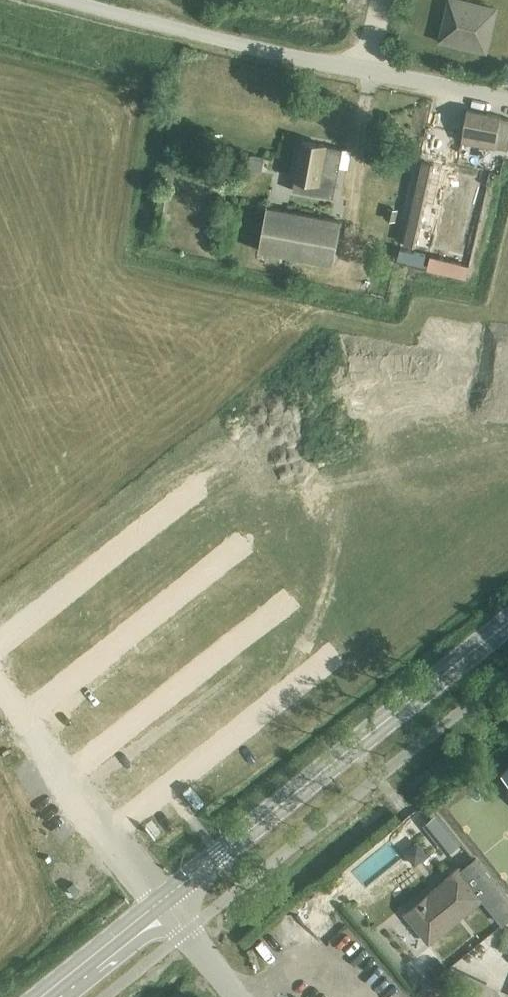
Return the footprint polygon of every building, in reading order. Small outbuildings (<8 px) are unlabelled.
[(484,45),(493,5),(472,0),(449,0),(441,35),(484,45)] [(469,109),(465,140),(507,147),(507,117),(503,116),(503,114),(469,109)] [(295,178),(293,190),(334,198),(336,185),(343,148),(326,145),(326,144),(302,140),(295,178)] [(261,170),(264,156),(250,154),(248,167),(261,170)] [(426,158),(420,178),(445,186),(451,166),(426,158)] [(267,207),(259,250),(334,264),(342,221),(267,207)] [(388,208),(385,219),(394,221),(397,210),(388,208)] [(427,821),(430,825),(433,829),(442,822),(436,814),(435,815),(434,816),(431,818),(427,821)] [(405,912),(429,942),(472,907),(482,899),(503,924),(507,920),(507,896),(476,856),(461,868),(459,866),(447,876),(448,877),(421,899),(420,898),(409,907),(406,910),(407,911),(405,912)] [(301,920),(276,928),(282,948),(307,939),(301,920)] [(301,996),(322,996),(316,985),(299,993),(301,996)]
